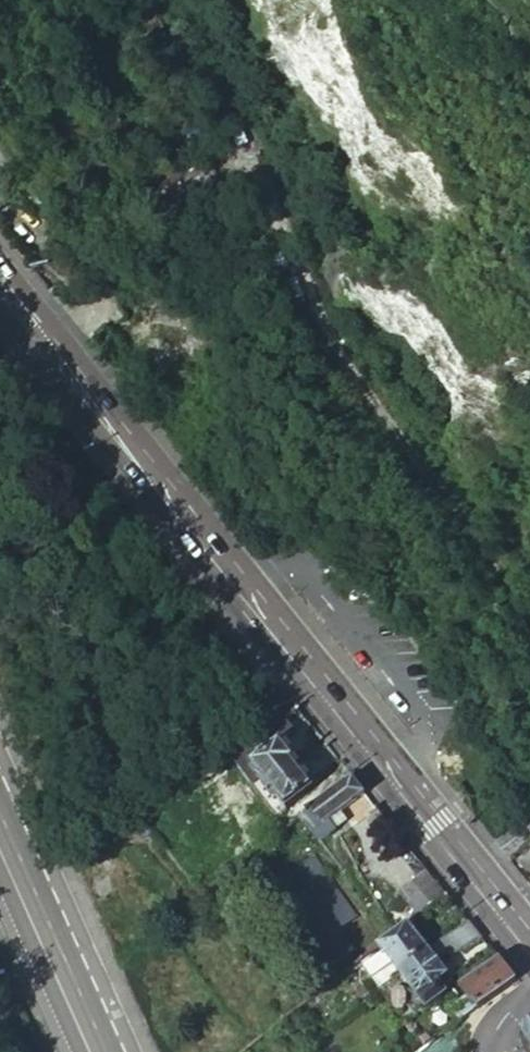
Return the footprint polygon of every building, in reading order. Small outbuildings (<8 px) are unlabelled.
[(3,203),(3,204),(14,191),(0,170),(0,199),(3,203)] [(259,732),(278,717),(265,700),(246,715),(259,732)] [(294,733),(283,719),(239,750),(263,780),(261,783),(271,796),(274,793),(285,808),(312,786),(291,760),(293,758),(281,743),(294,733)] [(365,792),(352,776),(298,819),(318,845),(334,832),(327,823),(338,814),(365,792)] [(345,823),(338,814),(327,823),(334,832),(345,823)] [(419,916),(447,894),(428,871),(401,893),(419,916)] [(336,930),(354,916),(326,876),(307,889),(336,930)] [(483,940),(469,922),(440,940),(453,957),(483,940)] [(399,975),(427,948),(407,925),(378,947),(383,954),(364,970),(379,988),(398,973),(399,975)] [(426,1009),(456,984),(427,948),(399,975),(426,1009)] [(489,998),(515,978),(498,958),(462,988),(467,995),(467,996),(466,997),(455,1006),(464,1017),(476,1008),(489,998)]
